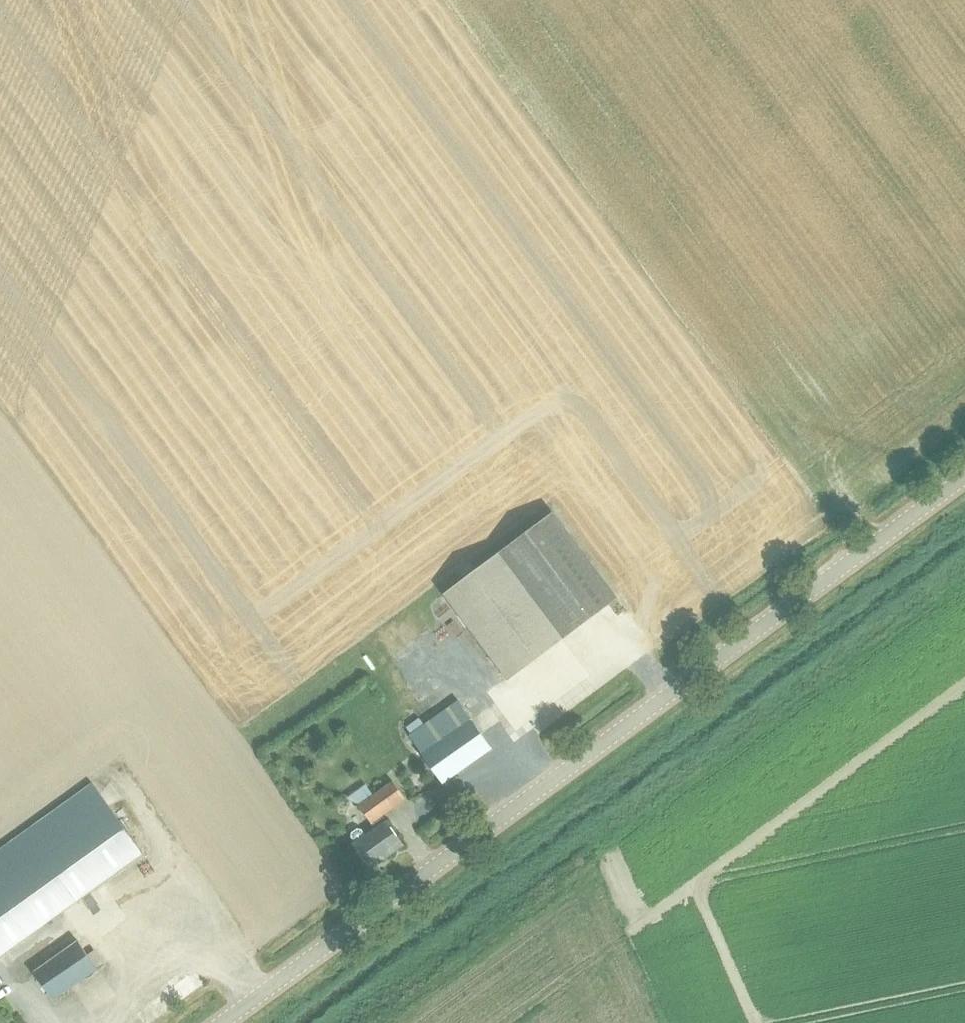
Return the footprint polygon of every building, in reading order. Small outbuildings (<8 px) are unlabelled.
[(507,679),(561,638),(613,599),(552,517),(499,557),(445,597),(507,679)] [(442,783),(491,749),(458,701),(423,726),(410,735),(409,735),(442,783)] [(418,719),(405,728),(410,735),(423,726),(418,719)] [(361,800),(376,790),(370,781),(355,790),(361,800)] [(371,824),(382,816),(406,799),(393,781),(359,806),(371,824)] [(144,853),(94,783),(0,852),(0,958),(144,853)] [(375,829),(365,835),(361,830),(358,829),(352,833),(352,836),(356,842),(353,844),(371,869),(403,845),(386,821),(382,816),(371,824),(375,829)] [(54,1002),(98,971),(78,943),(34,973),(54,1002)]
